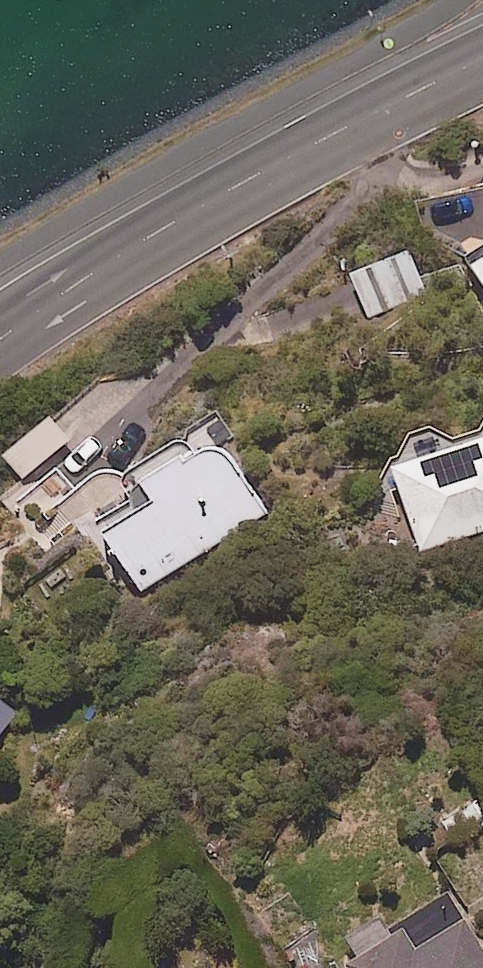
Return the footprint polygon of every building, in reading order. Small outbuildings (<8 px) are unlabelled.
[(468,252),(482,278),(482,243),(468,252)] [(426,294),(411,251),(351,272),(366,315),(426,294)] [(75,438),(54,411),(3,451),(24,478),(75,438)] [(395,465),(422,549),(482,530),(482,437),(395,465)] [(158,502),(105,532),(144,590),(267,509),(231,455),(229,453),(226,452),(224,451),(222,450),(219,449),(216,448),(214,448),(211,448),(208,448),(206,449),(203,449),(200,450),(198,451),(196,452),(193,454),(189,447),(143,476),(158,502)] [(0,696),(0,734),(19,711),(0,696)] [(357,954),(345,961),(349,967),(482,967),(482,946),(467,918),(418,947),(406,926),(392,934),(381,915),(346,936),(357,954)]
